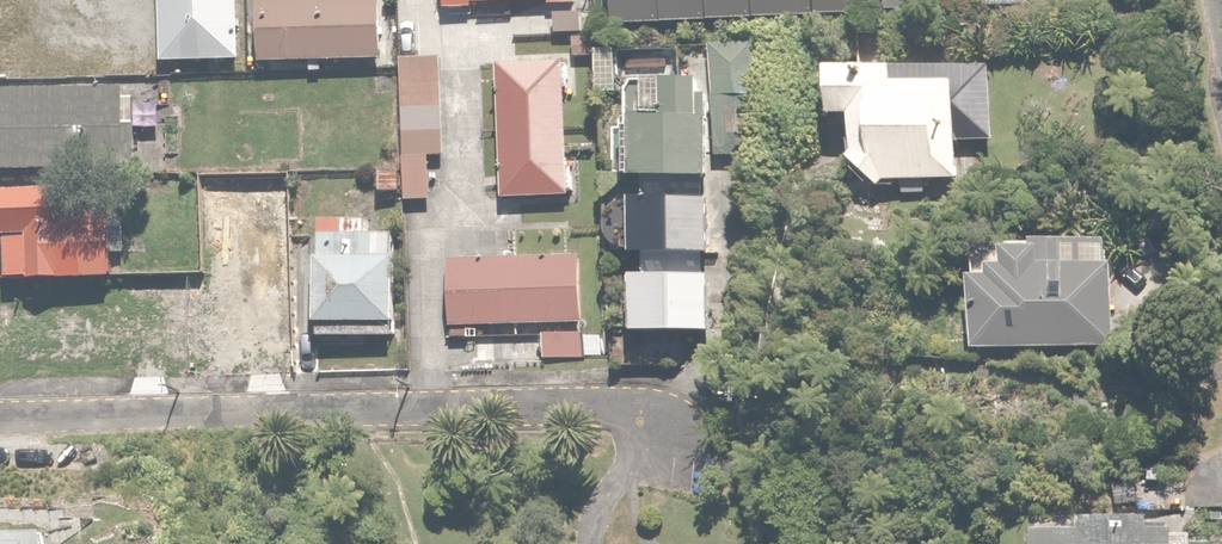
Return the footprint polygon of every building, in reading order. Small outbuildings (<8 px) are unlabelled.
[(165,64),(242,61),(239,0),(162,0),(165,64)] [(262,3),(265,67),(384,61),(381,0),(322,0),(262,3)] [(606,23),(862,14),(862,0),(605,0),(606,23)] [(713,41),(713,99),(748,100),(748,42),(713,41)] [(671,46),(598,46),(598,87),(624,87),(624,67),(671,67),(671,46)] [(437,55),(400,58),(408,195),(426,194),(424,153),(443,152),(437,55)] [(565,59),(501,61),(505,194),(570,192),(565,59)] [(1000,60),(830,64),(831,121),(855,120),(856,160),(888,185),(949,185),(965,171),(965,146),(1002,145),(1000,60)] [(0,85),(0,172),(139,166),(137,132),(125,133),(123,80),(0,85)] [(706,84),(634,85),(635,172),(707,171),(706,84)] [(0,189),(0,228),(3,279),(110,274),(109,256),(126,255),(124,214),(85,215),(84,185),(0,189)] [(705,196),(636,200),(639,252),(707,249),(705,196)] [(391,235),(320,237),(324,336),(395,333),(391,235)] [(1112,249),(1004,249),(977,283),(976,343),(1111,343),(1112,249)] [(577,256),(448,263),(451,327),(581,320),(577,256)] [(701,275),(633,278),(635,331),(704,327),(701,275)] [(1038,528),(1038,543),(1171,543),(1170,523),(1038,528)] [(0,531),(0,543),(46,543),(46,531),(0,531)]
